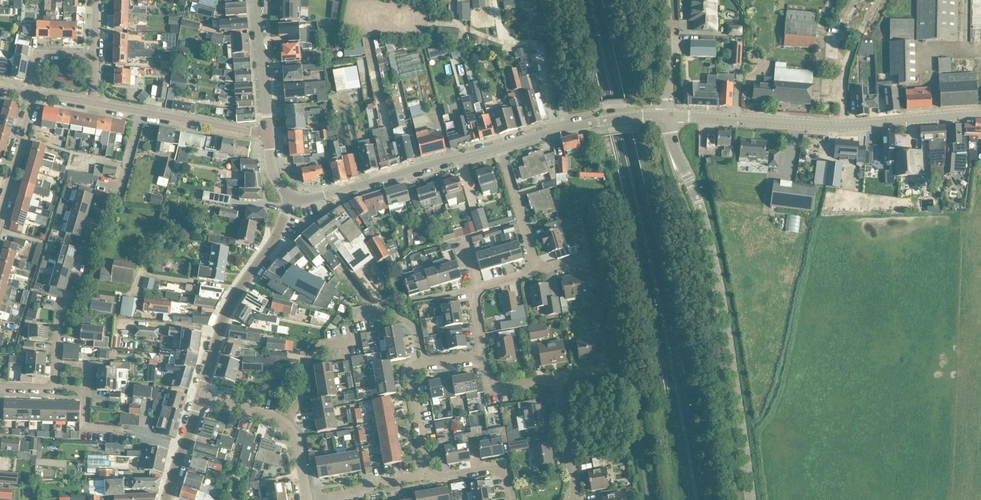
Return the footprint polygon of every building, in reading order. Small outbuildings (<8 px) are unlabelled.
[(52,0),(41,0),(41,1),(45,1),(45,11),(48,11),(47,17),(44,17),(44,23),(38,23),(37,39),(51,39),(52,0)] [(62,0),(52,0),(51,39),(64,40),(64,24),(56,24),(57,9),(62,9),(62,0)] [(128,11),(129,1),(116,0),(115,15),(128,16),(139,16),(147,16),(148,15),(146,15),(146,10),(140,10),(140,8),(134,8),(133,11),(128,11)] [(225,0),(226,16),(236,15),(246,14),(246,4),(232,5),(232,0),(231,0),(225,0)] [(300,0),(280,0),(280,21),(300,21),(300,0)] [(457,4),(460,4),(460,21),(470,21),(469,0),(457,0),(457,4)] [(473,9),(481,8),(480,0),(472,0),(473,9)] [(530,10),(537,9),(535,0),(528,0),(530,10)] [(690,13),(691,13),(691,15),(692,17),(695,17),(694,31),(716,31),(717,18),(715,18),(716,11),(716,0),(691,0),(690,13)] [(916,41),(957,41),(957,0),(917,0),(916,41)] [(78,1),(73,1),(65,2),(65,13),(77,13),(78,1)] [(216,9),(199,5),(196,14),(214,18),(216,9)] [(818,15),(797,13),(787,12),(784,46),(815,49),(818,15)] [(970,47),(980,47),(980,13),(971,13),(970,47)] [(128,16),(115,15),(115,29),(128,30),(128,22),(147,23),(147,16),(139,16),(128,16)] [(201,24),(184,20),(183,27),(199,31),(201,24)] [(248,30),(247,20),(237,21),(220,22),(220,26),(222,26),(222,27),(224,27),(224,32),(238,31),(248,30)] [(890,20),(889,40),(913,41),(914,20),(890,20)] [(307,32),(307,30),(300,31),(299,24),(281,23),(279,25),(279,37),(289,36),(289,42),(298,41),(298,43),(305,44),(305,43),(306,41),(307,38),(307,35),(307,32)] [(64,24),(64,40),(76,40),(77,25),(64,24)] [(742,35),(742,27),(729,27),(729,35),(742,35)] [(438,42),(458,43),(459,30),(439,28),(438,42)] [(242,54),(250,53),(248,35),(225,37),(213,36),(207,33),(206,39),(212,40),(212,43),(223,46),(223,45),(230,43),(230,46),(228,46),(228,59),(233,60),(243,60),(242,54)] [(872,36),(864,34),(864,40),(863,40),(863,50),(873,49),(873,39),(872,36)] [(134,51),(154,51),(155,51),(144,50),(144,45),(144,43),(127,43),(128,36),(115,35),(114,50),(127,51),(134,51)] [(348,39),(336,40),(337,50),(345,50),(345,57),(362,56),(361,44),(348,45),(348,39)] [(690,57),(715,58),(716,42),(691,41),(690,57)] [(395,82),(401,81),(392,42),(386,44),(395,82)] [(406,51),(395,53),(392,42),(401,81),(424,76),(419,52),(407,55),(406,51)] [(890,43),(890,66),(890,76),(898,76),(899,85),(915,84),(914,42),(890,43)] [(287,67),(299,67),(299,61),(300,61),(299,48),(302,48),(302,50),(309,50),(309,47),(312,47),(312,45),(299,43),(299,44),(282,46),(282,54),(281,54),(282,63),(286,62),(287,67)] [(741,44),(734,43),(732,66),(740,66),(741,44)] [(14,68),(10,68),(11,64),(8,60),(0,59),(0,77),(25,81),(29,58),(27,58),(29,47),(18,45),(16,56),(14,68)] [(529,46),(519,48),(521,57),(531,54),(529,46)] [(445,47),(427,49),(430,59),(447,54),(445,47)] [(154,58),(154,51),(134,51),(127,51),(114,50),(114,64),(127,65),(127,59),(131,59),(131,60),(136,60),(136,58),(154,58)] [(172,69),(173,64),(174,61),(175,56),(175,54),(171,53),(169,62),(161,62),(161,69),(172,69)] [(871,63),(872,55),(861,54),(861,63),(871,63)] [(250,59),(243,60),(233,61),(219,58),(211,56),(209,62),(218,64),(233,66),(234,71),(241,70),(251,69),(250,59)] [(953,58),(938,59),(939,73),(951,72),(950,63),(953,63),(953,58)] [(786,64),(785,64),(776,63),(774,79),(764,78),(763,86),(754,85),(753,99),(772,100),(772,102),(810,105),(811,95),(813,72),(786,70),(786,64)] [(299,67),(287,67),(282,68),(284,83),(303,81),(302,71),(310,70),(310,73),(324,71),(322,65),(299,67)] [(333,71),(337,93),(347,91),(361,89),(357,67),(343,69),(333,71)] [(517,67),(508,70),(513,88),(522,86),(517,67)] [(146,75),(146,71),(146,70),(131,69),(131,72),(115,71),(115,85),(130,86),(130,77),(139,77),(139,74),(146,75)] [(252,82),(251,71),(241,72),(235,73),(226,70),(214,70),(213,76),(227,78),(227,82),(235,83),(242,83),(252,82)] [(534,74),(520,78),(524,94),(523,94),(525,108),(526,107),(528,113),(527,113),(531,125),(547,120),(534,74)] [(951,76),(939,76),(940,98),(940,108),(977,106),(977,96),(976,74),(967,74),(965,75),(951,76)] [(717,84),(717,86),(720,87),(720,96),(719,107),(731,108),(732,108),(732,107),(733,85),(734,85),(735,75),(725,75),(717,75),(717,77),(717,84)] [(185,90),(187,79),(171,76),(170,88),(185,90)] [(477,131),(480,140),(494,136),(492,127),(489,117),(484,118),(482,111),(479,112),(476,104),(481,103),(483,102),(477,81),(468,84),(470,89),(478,120),(478,123),(479,131),(477,131)] [(328,102),(326,82),(284,86),(286,106),(297,105),(297,99),(305,99),(305,97),(317,96),(318,103),(328,102)] [(877,83),(877,96),(877,97),(882,96),(883,100),(886,99),(886,103),(887,113),(899,112),(898,102),(897,85),(892,85),(892,82),(877,83)] [(160,83),(159,89),(157,99),(165,100),(168,84),(160,83)] [(494,102),(489,83),(479,85),(485,105),(494,102)] [(253,95),(252,84),(235,85),(226,84),(225,90),(235,92),(235,96),(243,96),(253,95)] [(698,84),(687,85),(688,105),(688,106),(718,107),(718,95),(720,96),(720,87),(717,86),(698,85),(698,84)] [(166,101),(173,102),(176,89),(169,88),(166,101)] [(932,108),(930,88),(915,89),(915,90),(906,91),(907,110),(932,108)] [(878,108),(877,97),(877,96),(868,97),(868,89),(855,90),(857,116),(869,115),(869,109),(878,109),(878,114),(878,108)] [(234,99),(206,94),(206,99),(217,101),(218,103),(237,106),(237,109),(244,109),(254,108),(253,97),(243,98),(234,99)] [(511,110),(516,130),(526,126),(521,109),(518,110),(514,94),(507,96),(511,110)] [(468,125),(467,125),(471,143),(478,141),(475,131),(473,124),(474,123),(473,114),(470,101),(470,96),(461,98),(468,125)] [(414,160),(412,151),(408,137),(404,138),(403,136),(400,137),(398,130),(405,128),(398,99),(387,102),(399,155),(401,164),(414,160)] [(3,115),(15,119),(19,105),(6,102),(1,101),(0,104),(0,114),(3,115)] [(195,105),(173,102),(172,110),(193,114),(195,105)] [(369,111),(377,109),(375,102),(367,104),(369,111)] [(449,115),(446,105),(439,106),(442,117),(442,116),(449,115)] [(325,110),(304,112),(303,106),(286,108),(287,120),(304,118),(304,119),(318,118),(318,117),(325,116),(325,110)] [(446,150),(443,141),(441,133),(429,136),(420,106),(409,109),(416,135),(418,147),(421,157),(446,150)] [(516,130),(511,110),(509,110),(508,109),(507,107),(504,106),(502,107),(500,108),(499,111),(499,113),(496,114),(493,115),(496,125),(499,135),(516,130)] [(56,123),(58,111),(45,108),(42,121),(56,123)] [(236,112),(224,110),(223,116),(237,118),(237,123),(255,122),(254,110),(244,111),(236,112)] [(70,126),(72,113),(58,111),(56,123),(70,126)] [(83,128),(85,115),(72,113),(70,126),(83,128)] [(11,132),(15,119),(3,115),(0,114),(0,129),(11,132)] [(96,131),(99,118),(85,115),(83,128),(96,131)] [(107,147),(112,120),(99,118),(96,131),(103,132),(101,143),(102,146),(107,147)] [(304,118),(287,120),(288,132),(306,130),(305,123),(308,123),(308,125),(319,124),(318,118),(304,119),(304,118)] [(471,143),(467,125),(465,118),(455,121),(459,131),(446,135),(451,149),(471,143)] [(112,120),(107,147),(106,156),(113,157),(117,134),(124,135),(126,123),(112,120)] [(964,136),(969,136),(969,139),(970,142),(972,143),(974,143),(977,142),(977,140),(978,139),(980,139),(980,121),(975,120),(975,126),(964,125),(964,136)] [(967,151),(966,138),(961,138),(961,126),(950,126),(951,145),(952,144),(953,155),(955,155),(957,155),(955,171),(965,172),(967,155),(967,151)] [(945,127),(920,128),(920,130),(921,138),(921,141),(930,141),(930,150),(929,150),(930,168),(944,167),(946,146),(946,139),(946,137),(945,127)] [(387,159),(389,168),(400,164),(398,155),(395,144),(390,146),(386,128),(379,129),(383,147),(386,159),(387,159)] [(7,145),(11,132),(0,129),(0,143),(7,145)] [(175,132),(160,129),(156,152),(163,153),(163,151),(168,152),(170,144),(173,145),(175,132)] [(380,170),(389,168),(387,159),(386,159),(383,147),(379,129),(372,131),(378,160),(380,170)] [(47,132),(45,138),(58,142),(60,136),(47,132)] [(288,134),(289,146),(304,145),(309,144),(308,138),(308,132),(298,133),(288,134)] [(894,150),(895,150),(894,132),(882,132),(884,164),(887,164),(887,167),(894,166),(894,163),(893,163),(893,153),(894,153),(894,150)] [(722,158),(734,159),(735,148),(730,148),(731,133),(718,133),(717,147),(724,147),(724,151),(722,151),(722,158)] [(584,141),(582,135),(577,137),(577,136),(561,140),(564,153),(581,148),(579,143),(584,141)] [(707,135),(707,149),(715,149),(715,136),(707,135)] [(251,144),(215,138),(213,152),(214,152),(214,153),(228,155),(248,158),(251,144)] [(211,156),(212,142),(178,140),(177,154),(211,156)] [(365,174),(378,171),(371,140),(358,143),(365,174)] [(779,167),(780,152),(770,152),(770,154),(766,153),(766,142),(742,140),(740,162),(765,164),(765,163),(769,163),(769,166),(779,167)] [(848,161),(849,158),(857,159),(857,162),(864,162),(865,158),(865,148),(858,147),(858,143),(835,142),(835,152),(834,157),(840,158),(839,161),(848,161)] [(34,143),(30,157),(53,164),(55,156),(45,153),(47,147),(34,143)] [(333,160),(342,158),(339,143),(329,145),(333,160)] [(343,162),(347,181),(359,177),(353,155),(347,157),(345,148),(340,149),(339,143),(342,158),(343,162)] [(304,145),(289,146),(290,157),(293,157),(294,165),(304,164),(303,158),(300,158),(300,156),(304,156),(310,155),(309,144),(304,145)] [(556,180),(556,175),(555,165),(548,167),(543,151),(528,155),(529,158),(523,159),(522,159),(524,165),(523,166),(524,167),(519,168),(522,179),(534,175),(535,177),(540,175),(540,176),(549,173),(551,181),(556,180)] [(923,175),(922,161),(921,151),(895,153),(895,163),(896,177),(923,175)] [(953,155),(947,155),(945,175),(953,175),(955,155),(953,155)] [(66,167),(53,164),(30,157),(27,170),(39,174),(41,168),(56,172),(65,174),(66,167)] [(169,180),(175,161),(164,158),(159,177),(169,180)] [(556,180),(557,186),(562,186),(562,182),(567,181),(566,174),(568,174),(567,158),(558,159),(559,174),(556,175),(556,180)] [(259,161),(248,161),(241,161),(233,162),(234,171),(241,172),(244,173),(260,173),(259,161)] [(813,184),(839,188),(842,168),(842,165),(816,161),(815,169),(814,175),(813,184)] [(346,181),(347,181),(343,162),(331,165),(335,184),(336,184),(335,183),(339,183),(340,183),(340,182),(342,182),(346,181)] [(93,175),(93,176),(99,177),(101,167),(95,166),(93,175)] [(117,169),(104,166),(103,174),(116,177),(117,169)] [(322,175),(321,167),(301,171),(304,183),(318,180),(317,176),(322,175)] [(476,173),(479,183),(482,194),(491,192),(492,195),(498,193),(491,169),(476,173)] [(37,180),(39,174),(27,170),(23,183),(49,190),(51,184),(37,180)] [(74,182),(76,172),(69,171),(67,181),(74,182)] [(890,171),(885,172),(885,185),(894,184),(894,171),(890,171)] [(99,182),(111,187),(115,180),(103,175),(99,182)] [(227,180),(227,186),(243,190),(247,190),(262,191),(260,175),(251,175),(246,175),(246,179),(246,181),(242,181),(227,180)] [(465,202),(461,188),(458,179),(444,183),(447,194),(444,195),(446,201),(457,198),(459,204),(465,202)] [(557,187),(557,186),(556,180),(551,181),(541,184),(543,190),(527,195),(531,210),(534,209),(536,215),(535,215),(535,216),(542,214),(542,215),(544,214),(544,213),(554,210),(551,203),(553,203),(551,198),(552,197),(549,189),(557,187)] [(816,187),(795,184),(773,182),(770,207),(813,212),(816,187)] [(51,191),(49,190),(23,183),(19,197),(31,200),(33,193),(39,195),(49,198),(51,191)] [(439,191),(436,192),(435,192),(433,184),(427,186),(427,188),(416,191),(418,196),(412,197),(415,208),(421,206),(422,207),(424,209),(433,206),(433,207),(443,204),(439,191)] [(386,191),(389,207),(409,201),(405,185),(386,190),(386,191)] [(70,201),(74,202),(90,207),(93,196),(91,195),(93,189),(80,186),(78,192),(77,192),(73,191),(70,201)] [(263,202),(262,191),(247,190),(243,190),(227,186),(227,196),(232,197),(240,198),(240,201),(263,202)] [(389,207),(386,191),(386,190),(362,198),(371,218),(377,216),(377,213),(389,209),(389,207)] [(204,192),(203,201),(222,204),(230,206),(232,197),(227,196),(204,192)] [(931,218),(943,217),(943,196),(931,196),(931,218)] [(30,207),(31,200),(19,197),(15,210),(27,213),(33,215),(38,216),(38,215),(51,219),(53,213),(30,207)] [(385,246),(371,218),(362,198),(350,203),(345,206),(344,205),(343,205),(355,221),(360,217),(369,229),(364,233),(370,242),(367,244),(384,273),(394,266),(393,263),(387,250),(385,246)] [(87,217),(90,207),(74,202),(71,213),(87,217)] [(231,211),(232,206),(222,204),(221,209),(217,208),(215,215),(230,219),(246,222),(265,222),(265,217),(264,217),(264,215),(264,214),(264,209),(252,209),(247,209),(246,214),(231,211)] [(314,226),(329,245),(336,253),(339,250),(355,270),(362,264),(372,257),(369,251),(367,246),(363,242),(366,240),(341,206),(314,226)] [(489,229),(488,224),(483,209),(471,213),(477,232),(489,229)] [(27,213),(15,210),(12,223),(21,226),(24,226),(26,219),(31,221),(36,223),(38,216),(33,215),(27,213)] [(489,229),(514,221),(511,211),(507,212),(509,218),(488,224),(489,229)] [(84,227),(87,217),(71,213),(68,223),(84,227)] [(475,233),(473,221),(464,224),(465,228),(462,228),(464,236),(475,233)] [(543,236),(541,236),(544,246),(546,246),(549,254),(555,252),(557,260),(570,256),(567,247),(564,248),(561,239),(558,230),(562,229),(559,221),(554,223),(544,226),(547,233),(543,234),(543,236)] [(254,227),(256,228),(257,225),(242,222),(238,241),(253,244),(255,232),(254,231),(254,227)] [(798,240),(799,222),(785,222),(784,239),(798,240)] [(81,238),(84,227),(68,223),(64,240),(65,240),(77,243),(79,237),(81,238)] [(325,248),(329,245),(314,226),(302,236),(320,256),(321,255),(335,271),(333,273),(336,276),(335,277),(339,284),(346,278),(337,268),(341,265),(329,250),(328,251),(325,248)] [(518,243),(512,245),(508,233),(515,232),(513,226),(503,229),(502,229),(504,233),(504,235),(505,234),(508,246),(507,246),(512,263),(523,259),(518,243)] [(444,242),(456,239),(453,231),(441,234),(444,242)] [(236,240),(209,236),(209,233),(205,233),(203,242),(208,243),(235,247),(236,240)] [(483,241),(483,239),(482,235),(481,235),(471,238),(473,244),(482,242),(482,244),(484,244),(483,241)] [(312,262),(320,256),(302,236),(295,242),(295,243),(312,262)] [(2,256),(15,259),(19,247),(24,248),(26,241),(15,238),(13,244),(6,242),(2,256)] [(55,255),(59,256),(75,261),(78,250),(75,249),(77,243),(65,240),(64,240),(60,238),(55,255)] [(391,249),(396,248),(398,247),(394,238),(392,239),(391,241),(392,242),(385,246),(387,250),(391,249)] [(503,247),(497,249),(502,266),(512,263),(507,246),(506,240),(502,241),(503,247)] [(278,259),(294,267),(304,257),(293,244),(284,252),(278,259)] [(450,244),(441,247),(440,247),(442,253),(443,253),(452,250),(450,244)] [(200,269),(225,273),(229,249),(212,246),(210,264),(201,262),(200,268),(200,269)] [(490,246),(486,247),(487,252),(492,269),(502,266),(497,249),(491,251),(490,246)] [(487,252),(486,247),(482,249),(483,253),(476,255),(481,272),(492,269),(487,252)] [(387,250),(393,263),(396,262),(394,258),(399,256),(396,248),(391,249),(387,250)] [(411,263),(421,260),(419,253),(413,255),(409,258),(411,263)] [(15,259),(2,256),(0,263),(0,269),(11,273),(15,259)] [(72,271),(75,261),(59,256),(56,266),(72,271)] [(294,267),(278,259),(273,265),(271,268),(262,278),(270,283),(267,287),(277,293),(274,298),(289,302),(296,291),(300,294),(296,303),(334,312),(343,294),(335,290),(336,289),(328,285),(327,286),(325,284),(325,283),(302,271),(294,267)] [(116,262),(115,265),(104,263),(102,274),(101,280),(132,286),(135,265),(116,262)] [(445,266),(450,282),(461,279),(456,262),(446,265),(445,266)] [(435,269),(440,286),(450,282),(445,266),(444,263),(442,263),(436,264),(435,267),(435,269)] [(69,281),(72,271),(56,266),(53,277),(69,281)] [(200,269),(200,268),(196,267),(194,278),(198,279),(224,283),(225,273),(200,269)] [(11,273),(0,269),(0,284),(7,286),(11,273)] [(430,289),(440,286),(435,269),(424,272),(430,291),(430,290),(430,289)] [(420,294),(415,277),(414,272),(399,276),(404,285),(405,284),(409,297),(420,294)] [(420,294),(430,291),(424,272),(425,274),(415,277),(420,294)] [(589,295),(587,284),(585,275),(577,276),(577,277),(563,280),(566,298),(580,295),(581,297),(589,295)] [(66,292),(69,281),(53,277),(50,287),(51,288),(49,294),(62,297),(63,291),(66,292)] [(338,285),(339,284),(335,277),(328,285),(336,289),(338,285)] [(154,280),(145,279),(142,288),(152,290),(154,280)] [(220,301),(221,300),(226,291),(215,290),(187,285),(186,291),(194,292),(194,291),(201,292),(200,298),(220,301)] [(531,287),(532,297),(534,308),(545,306),(547,315),(560,313),(559,308),(557,299),(550,300),(547,285),(531,287)] [(166,292),(165,302),(186,304),(186,306),(188,306),(205,308),(215,310),(216,310),(220,301),(200,298),(196,298),(196,301),(188,301),(189,299),(181,298),(181,294),(166,292)] [(289,302),(274,298),(274,299),(273,299),(272,305),(260,298),(259,299),(250,293),(242,305),(252,311),(262,315),(267,316),(269,312),(274,314),(276,311),(291,315),(294,304),(295,304),(296,304),(289,302)] [(511,315),(512,321),(526,319),(524,306),(517,307),(515,293),(502,296),(503,297),(501,298),(502,303),(504,302),(506,316),(511,315)] [(3,299),(0,298),(0,312),(10,315),(12,309),(1,305),(3,299)] [(436,318),(443,317),(461,314),(459,303),(453,304),(452,298),(438,300),(440,309),(434,310),(436,318)] [(137,301),(130,300),(124,299),(123,307),(122,315),(132,317),(136,306),(137,301)] [(145,300),(143,312),(164,314),(163,322),(196,325),(202,326),(208,326),(213,316),(213,315),(202,314),(187,311),(188,306),(186,306),(186,304),(165,302),(145,300)] [(111,313),(112,304),(92,301),(91,310),(111,313)] [(277,320),(267,316),(262,315),(252,311),(242,305),(234,317),(243,323),(250,327),(256,318),(263,322),(276,324),(277,320)] [(37,316),(39,308),(32,306),(29,314),(37,316)] [(14,316),(10,315),(0,312),(0,320),(8,322),(9,320),(11,320),(12,320),(12,319),(13,319),(14,318),(14,316)] [(440,335),(458,332),(457,326),(462,325),(461,314),(443,317),(445,327),(443,328),(444,334),(440,334),(440,335)] [(36,328),(37,322),(25,321),(25,328),(30,328),(29,339),(48,340),(48,329),(36,328)] [(108,349),(109,338),(103,338),(104,329),(96,328),(95,326),(92,326),(90,327),(82,327),(81,340),(94,342),(93,348),(108,349)] [(531,341),(548,338),(546,326),(529,329),(531,341)] [(158,338),(159,329),(136,327),(135,336),(158,338)] [(261,331),(231,327),(229,339),(245,341),(246,337),(260,340),(261,331)] [(385,341),(402,338),(400,327),(383,330),(385,340),(385,341)] [(181,353),(198,354),(200,345),(199,345),(201,335),(201,334),(191,333),(184,332),(184,330),(170,328),(169,336),(173,337),(171,350),(181,352),(181,353)] [(495,340),(499,360),(515,357),(511,337),(515,337),(514,331),(498,333),(499,339),(495,340)] [(458,332),(440,335),(443,352),(466,348),(465,336),(459,337),(458,332)] [(604,348),(602,338),(601,332),(590,334),(591,340),(577,343),(578,349),(579,358),(598,355),(597,349),(604,348)] [(387,352),(404,348),(402,338),(385,341),(387,352)] [(284,350),(285,341),(268,340),(267,348),(284,350)] [(566,361),(564,351),(563,341),(538,346),(541,366),(551,365),(550,363),(566,361)] [(80,346),(64,345),(63,359),(79,360),(80,346)] [(235,346),(226,345),(225,345),(221,356),(232,358),(237,358),(250,358),(255,359),(256,352),(250,352),(241,351),(242,347),(235,346)] [(27,365),(46,366),(47,355),(34,354),(35,348),(23,347),(23,354),(28,354),(27,365)] [(380,353),(382,363),(383,363),(388,362),(390,362),(406,359),(404,348),(387,352),(380,353)] [(171,350),(161,349),(160,357),(169,358),(168,366),(175,366),(175,367),(194,370),(198,354),(181,353),(181,352),(171,350)] [(287,354),(270,353),(270,360),(287,361),(287,354)] [(221,357),(215,378),(234,384),(241,362),(221,357)] [(263,371),(263,360),(243,359),(242,371),(263,371)] [(392,372),(390,362),(388,362),(383,363),(382,363),(369,365),(370,370),(374,369),(375,376),(392,372)] [(98,369),(98,379),(117,380),(117,381),(127,381),(128,381),(128,371),(130,371),(131,364),(120,363),(111,363),(110,369),(98,369)] [(316,378),(333,375),(333,374),(331,364),(314,367),(316,378)] [(45,377),(46,366),(27,365),(26,375),(21,375),(20,382),(32,383),(33,376),(45,377)] [(175,367),(175,366),(168,366),(166,365),(166,372),(166,373),(175,374),(173,382),(172,387),(188,390),(192,377),(194,370),(175,367)] [(377,386),(394,383),(392,372),(375,376),(377,386)] [(318,388),(335,386),(334,379),(339,378),(338,374),(333,375),(316,378),(318,388)] [(466,394),(467,401),(478,399),(477,394),(483,393),(481,379),(475,380),(474,374),(463,376),(466,394)] [(455,396),(466,394),(463,376),(452,378),(453,384),(447,385),(450,399),(456,398),(455,396)] [(117,381),(117,380),(98,379),(97,391),(109,392),(109,398),(119,398),(121,399),(121,391),(122,388),(123,388),(125,387),(127,386),(127,383),(127,381),(117,381)] [(450,399),(447,385),(441,386),(440,380),(429,382),(432,400),(433,400),(434,406),(440,405),(439,401),(450,399)] [(394,383),(377,386),(379,397),(396,394),(394,383)] [(154,405),(183,413),(187,396),(169,391),(167,395),(157,393),(158,389),(153,389),(146,387),(134,386),(133,397),(155,400),(154,405)] [(319,399),(331,398),(337,397),(335,386),(318,388),(319,399)] [(314,412),(333,408),(331,398),(319,399),(312,401),(314,412)] [(375,412),(394,409),(393,404),(391,405),(390,398),(373,401),(375,412)] [(17,421),(17,401),(10,400),(9,402),(4,402),(4,420),(17,421)] [(537,407),(536,400),(517,403),(519,413),(520,417),(524,416),(526,428),(535,426),(535,429),(537,428),(546,426),(544,417),(542,417),(540,406),(537,407)] [(30,421),(30,403),(25,402),(25,401),(17,401),(17,421),(30,421)] [(42,421),(43,401),(35,401),(35,403),(30,403),(30,421),(42,421)] [(55,422),(55,403),(50,403),(50,401),(43,401),(42,421),(55,422)] [(67,422),(68,402),(60,402),(60,403),(55,403),(55,422),(67,422)] [(68,402),(67,422),(80,423),(80,404),(75,404),(75,402),(68,402)] [(180,424),(183,413),(154,405),(153,407),(152,412),(159,413),(160,410),(162,411),(160,419),(180,424)] [(140,415),(140,406),(129,406),(129,414),(140,415)] [(316,422),(335,419),(333,408),(314,412),(316,422)] [(377,423),(394,420),(393,414),(395,413),(394,409),(375,412),(377,423)] [(497,412),(485,414),(486,429),(499,427),(497,412)] [(121,416),(120,425),(139,427),(140,417),(121,416)] [(175,439),(180,424),(160,419),(158,428),(160,429),(159,434),(175,439)] [(225,425),(203,419),(198,436),(215,440),(218,432),(223,433),(225,425)] [(335,419),(316,422),(317,433),(337,430),(335,419)] [(379,433),(397,430),(397,426),(395,426),(394,420),(377,423),(379,433)] [(522,422),(515,424),(518,438),(525,436),(522,422)] [(492,457),(489,440),(488,431),(482,432),(481,427),(470,428),(471,433),(473,447),(479,446),(481,459),(492,457)] [(488,431),(489,440),(492,457),(503,455),(501,442),(506,441),(507,443),(505,428),(494,429),(488,430),(488,431)] [(248,435),(248,433),(240,430),(236,444),(244,446),(240,459),(243,460),(241,467),(246,468),(251,454),(254,443),(256,437),(248,435)] [(380,444),(398,441),(397,435),(398,434),(397,430),(379,433),(380,444)] [(467,448),(473,447),(471,433),(460,435),(462,445),(456,446),(459,463),(470,461),(467,448)] [(459,463),(456,446),(450,447),(448,437),(437,439),(440,455),(441,455),(440,453),(445,452),(448,465),(459,463)] [(37,451),(39,440),(32,439),(31,443),(2,440),(1,451),(31,454),(31,450),(33,451),(32,459),(36,459),(37,451)] [(276,446),(276,443),(262,439),(260,445),(254,443),(251,454),(246,468),(253,470),(255,462),(264,464),(264,463),(270,465),(270,464),(277,466),(279,456),(281,456),(281,454),(280,454),(282,447),(281,447),(281,448),(276,446)] [(231,450),(233,445),(217,440),(216,445),(231,450)] [(528,440),(518,442),(508,444),(510,452),(519,450),(529,448),(528,440)] [(382,455),(401,451),(400,447),(399,447),(398,441),(380,444),(382,455)] [(210,450),(211,447),(196,442),(193,453),(225,462),(227,455),(210,450)] [(125,452),(125,444),(106,444),(106,452),(125,452)] [(549,445),(539,446),(533,447),(537,467),(552,464),(549,445)] [(142,455),(166,459),(168,451),(147,447),(140,451),(127,451),(127,457),(139,457),(140,455),(142,455)] [(350,473),(347,454),(346,448),(335,450),(336,456),(340,475),(350,473)] [(401,451),(382,455),(383,456),(384,466),(402,463),(400,456),(402,456),(401,451)] [(347,454),(350,473),(361,472),(360,462),(358,452),(347,454)] [(329,477),(326,458),(315,460),(314,454),(309,455),(311,467),(316,467),(319,479),(329,477)] [(163,475),(166,459),(142,455),(140,455),(139,457),(138,461),(141,462),(140,468),(144,469),(144,471),(153,473),(163,475)] [(329,477),(340,475),(336,456),(326,458),(329,477)] [(208,462),(192,457),(188,470),(207,475),(209,469),(221,472),(223,463),(209,459),(208,462)] [(606,468),(597,469),(587,471),(590,484),(590,483),(592,491),(609,488),(607,480),(608,480),(606,468)] [(115,480),(124,480),(124,472),(115,473),(115,471),(100,471),(100,479),(89,479),(89,481),(90,481),(101,480),(112,480),(115,480)] [(209,496),(210,496),(216,498),(219,488),(202,484),(204,477),(187,472),(183,487),(209,496)] [(0,474),(0,477),(0,486),(19,487),(20,476),(0,474)] [(268,498),(285,495),(283,484),(276,485),(275,478),(265,480),(257,482),(260,499),(268,498)] [(90,498),(125,496),(125,490),(159,490),(159,489),(161,481),(162,480),(124,480),(115,480),(112,480),(101,480),(90,481),(90,490),(90,498)] [(473,499),(490,499),(491,499),(491,495),(495,495),(493,481),(479,484),(471,485),(472,491),(473,499)] [(183,487),(181,496),(181,498),(180,498),(186,499),(215,499),(210,496),(209,496),(183,487)] [(438,499),(449,499),(449,497),(447,487),(441,488),(441,490),(436,490),(438,499)] [(0,489),(0,499),(7,499),(13,499),(14,490),(0,489)] [(436,490),(426,492),(427,499),(438,499),(436,490)]
